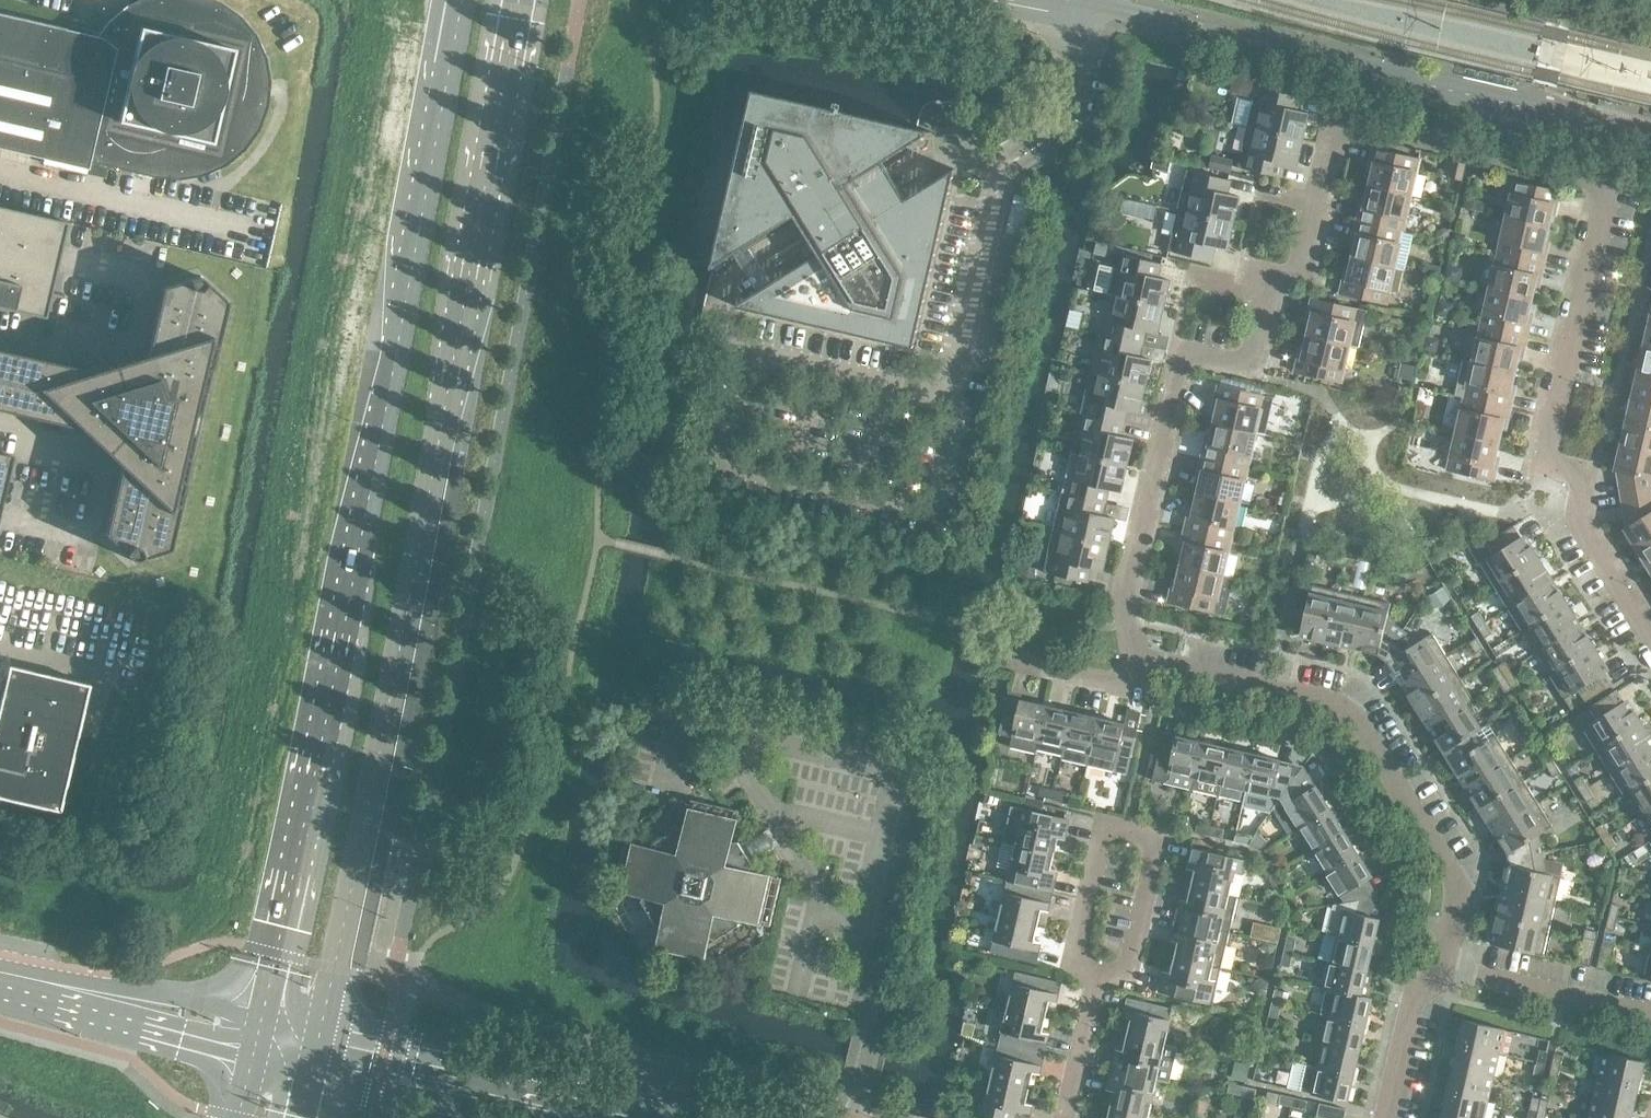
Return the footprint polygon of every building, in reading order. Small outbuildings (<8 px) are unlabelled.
[(102,32),(99,37),(0,14),(0,149),(89,169),(90,162),(94,163),(94,168),(108,167),(107,169),(109,169),(110,164),(155,175),(179,177),(203,173),(218,167),(225,163),(243,148),(257,129),(266,106),(268,82),(264,59),(254,37),(239,18),(220,4),(208,0),(144,0),(128,7),(127,8),(134,18),(122,25),(121,22),(119,23),(121,25),(117,28),(97,9),(96,10),(109,22),(102,32)] [(1254,78),(1239,74),(1234,96),(1249,99),(1254,78)] [(1254,100),(1247,127),(1303,140),(1310,113),(1292,109),(1295,97),(1301,98),(1301,97),(1262,88),(1259,101),(1254,100)] [(712,269),(714,268),(749,246),(754,253),(753,254),(772,283),(735,306),(913,347),(914,347),(956,169),(906,199),(898,187),(906,182),(899,170),(891,175),(883,162),(932,132),(754,90),(712,269)] [(1297,167),(1303,140),(1247,127),(1238,167),(1282,177),(1282,176),(1276,175),(1279,162),(1297,167)] [(1375,164),(1370,186),(1411,196),(1420,159),(1374,148),(1374,150),(1375,151),(1373,161),(1371,161),(1371,163),(1375,164)] [(1230,172),(1233,160),(1213,155),(1210,168),(1230,172)] [(1154,158),(1152,169),(1169,172),(1171,161),(1154,158)] [(1454,161),(1451,174),(1459,176),(1462,163),(1454,161)] [(1187,170),(1178,210),(1234,223),(1240,196),(1222,192),(1225,180),(1231,181),(1231,180),(1187,170)] [(1515,181),(1506,217),(1548,227),(1553,205),(1557,206),(1560,191),(1515,181)] [(1403,231),(1411,196),(1370,186),(1364,208),(1361,207),(1360,209),(1361,209),(1359,220),(1358,219),(1357,221),(1403,231)] [(1467,200),(1465,208),(1482,212),(1484,203),(1467,200)] [(61,248),(67,223),(0,207),(0,307),(45,317),(61,248)] [(1228,250),(1234,223),(1178,210),(1169,251),(1213,261),(1213,260),(1207,258),(1210,246),(1228,250)] [(1543,250),(1548,227),(1506,217),(1498,253),(1544,264),(1547,250),(1543,250)] [(1412,234),(1403,231),(1357,221),(1357,222),(1358,222),(1356,233),(1355,232),(1354,234),(1358,235),(1353,257),(1404,269),(1412,234)] [(1437,230),(1435,238),(1447,241),(1450,229),(1443,227),(1437,230)] [(1468,238),(1456,235),(1454,242),(1467,245),(1468,238)] [(1097,241),(1094,254),(1106,257),(1109,244),(1097,241)] [(1540,277),(1544,264),(1498,253),(1490,289),(1531,299),(1537,277),(1540,277)] [(1162,265),(1162,264),(1123,255),(1120,269),(1115,268),(1109,294),(1119,296),(1164,307),(1171,280),(1153,276),(1156,264),(1162,265)] [(1398,293),(1404,269),(1353,257),(1350,271),(1344,270),(1338,293),(1386,304),(1389,291),(1398,293)] [(1427,263),(1424,277),(1438,280),(1442,267),(1427,263)] [(1445,279),(1457,282),(1461,267),(1448,264),(1445,279)] [(82,428),(122,465),(106,534),(133,560),(169,549),(185,480),(179,474),(182,460),(191,457),(227,302),(199,277),(164,286),(147,357),(95,372),(0,350),(0,409),(82,428)] [(1526,321),(1531,299),(1490,289),(1481,325),(1527,336),(1530,322),(1526,321)] [(1158,334),(1164,307),(1119,296),(1115,313),(1108,312),(1103,334),(1143,344),(1143,343),(1137,342),(1140,330),(1158,334)] [(1313,314),(1308,336),(1350,345),(1359,348),(1368,311),(1312,298),(1312,300),(1313,301),(1311,311),(1310,311),(1309,313),(1313,314)] [(1440,300),(1436,315),(1449,318),(1453,303),(1440,300)] [(1524,350),(1527,336),(1481,325),(1473,361),(1515,371),(1520,349),(1524,350)] [(1425,349),(1437,351),(1440,336),(1428,333),(1425,349)] [(1143,344),(1103,334),(1099,334),(1090,373),(1146,386),(1152,359),(1134,355),(1137,343),(1143,344)] [(1341,382),(1350,345),(1308,336),(1303,358),(1299,357),(1298,359),(1300,359),(1297,370),(1296,369),(1295,372),(1341,382)] [(1644,348),(1638,372),(1650,375),(1650,349),(1644,348)] [(1515,371),(1473,361),(1464,359),(1455,395),(1465,397),(1510,408),(1513,394),(1509,393),(1515,371)] [(1401,362),(1398,377),(1412,380),(1415,366),(1401,362)] [(1638,372),(1633,396),(1650,401),(1650,375),(1638,372)] [(1140,413),(1146,386),(1090,373),(1081,413),(1086,414),(1125,423),(1119,421),(1122,409),(1140,413)] [(1220,400),(1214,423),(1256,432),(1265,435),(1274,398),(1219,385),(1219,387),(1220,388),(1218,398),(1216,397),(1216,399),(1220,400)] [(1633,396),(1627,421),(1650,426),(1650,401),(1633,396)] [(1507,421),(1510,408),(1465,397),(1456,433),(1498,443),(1503,420),(1507,421)] [(1125,424),(1125,423),(1086,414),(1082,429),(1088,430),(1082,455),(1128,465),(1134,439),(1116,434),(1119,422),(1125,424)] [(1627,421),(1621,445),(1650,452),(1650,426),(1627,421)] [(1248,468),(1256,432),(1214,423),(1209,445),(1205,444),(1205,446),(1206,446),(1204,457),(1203,456),(1202,458),(1248,468)] [(1493,465),(1498,443),(1456,433),(1448,470),(1493,480),(1497,466),(1493,465)] [(1650,478),(1650,452),(1621,445),(1615,470),(1618,471),(1650,478)] [(1121,492),(1128,465),(1082,455),(1072,452),(1063,492),(1106,502),(1107,502),(1101,500),(1103,488),(1121,492)] [(0,453),(0,510),(13,456),(0,453)] [(1239,504),(1248,468),(1202,458),(1202,459),(1203,459),(1201,469),(1200,469),(1199,471),(1203,472),(1198,494),(1239,504)] [(1618,471),(1621,492),(1650,487),(1650,478),(1618,471)] [(1621,492),(1623,506),(1650,501),(1650,487),(1621,492)] [(1106,503),(1106,502),(1063,492),(1053,532),(1109,545),(1115,518),(1097,514),(1100,501),(1106,503)] [(1231,540),(1239,504),(1198,494),(1193,517),(1189,516),(1188,518),(1190,518),(1188,526),(1186,526),(1186,529),(1231,540)] [(1627,527),(1650,512),(1650,501),(1623,506),(1627,527)] [(1627,527),(1625,529),(1639,551),(1650,543),(1650,512),(1627,527)] [(1480,562),(1494,586),(1539,558),(1529,541),(1525,544),(1514,525),(1487,542),(1494,554),(1480,562)] [(1223,576),(1231,540),(1186,529),(1185,530),(1187,531),(1184,541),(1183,540),(1182,543),(1186,544),(1181,566),(1223,576)] [(1103,572),(1109,545),(1053,532),(1044,572),(1088,582),(1088,581),(1082,580),(1085,567),(1103,572)] [(1639,551),(1650,570),(1650,543),(1639,551)] [(1344,565),(1346,556),(1334,553),(1332,562),(1344,565)] [(1357,568),(1359,559),(1346,556),(1344,565),(1357,568)] [(1549,574),(1539,558),(1494,586),(1508,608),(1549,582),(1546,576),(1549,574)] [(1024,565),(1021,576),(1034,578),(1037,568),(1024,565)] [(1232,578),(1223,576),(1181,566),(1176,588),(1172,587),(1172,589),(1173,589),(1171,600),(1169,599),(1169,602),(1224,614),(1232,578)] [(1553,588),(1549,582),(1508,608),(1522,630),(1567,602),(1557,586),(1553,588)] [(1327,642),(1338,591),(1312,584),(1301,632),(1308,634),(1307,638),(1327,642)] [(1443,586),(1429,594),(1437,608),(1451,600),(1443,586)] [(1255,587),(1252,602),(1263,605),(1267,589),(1255,587)] [(1353,644),(1364,597),(1338,591),(1327,642),(1345,647),(1346,642),(1353,644)] [(1383,658),(1403,630),(1387,619),(1391,603),(1364,597),(1353,644),(1360,645),(1359,650),(1378,654),(1383,658)] [(1577,619),(1567,602),(1522,630),(1537,654),(1544,649),(1543,648),(1577,627),(1573,621),(1577,619)] [(1471,616),(1478,627),(1486,622),(1479,611),(1471,616)] [(1492,633),(1486,622),(1478,627),(1485,638),(1492,633)] [(1557,670),(1595,647),(1585,630),(1581,633),(1577,627),(1543,648),(1544,649),(1537,654),(1549,674),(1557,669),(1557,670)] [(1406,682),(1447,656),(1432,633),(1419,641),(1403,630),(1383,658),(1388,662),(1398,678),(1402,676),(1406,682)] [(1477,637),(1469,642),(1476,653),(1484,649),(1477,637)] [(1605,663),(1595,647),(1557,670),(1557,669),(1549,674),(1572,710),(1613,684),(1601,666),(1605,663)] [(1416,707),(1461,678),(1447,656),(1406,682),(1409,687),(1406,690),(1416,707)] [(1506,661),(1498,666),(1505,677),(1512,672),(1506,661)] [(60,812),(90,685),(9,665),(0,702),(0,709),(2,709),(0,717),(0,797),(60,812)] [(1505,677),(1498,666),(1491,670),(1498,681),(1505,677)] [(1519,683),(1512,672),(1505,677),(1512,688),(1519,683)] [(1512,688),(1505,677),(1498,681),(1505,692),(1512,688)] [(1434,726),(1467,705),(1475,701),(1461,678),(1416,707),(1426,723),(1430,720),(1434,726)] [(1628,708),(1616,690),(1575,715),(1597,750),(1642,722),(1632,706),(1628,708)] [(1036,753),(1037,749),(1047,706),(1021,700),(1018,710),(1005,707),(999,733),(1012,737),(1010,747),(1036,753)] [(1475,732),(1475,733),(1482,729),(1467,705),(1434,726),(1437,732),(1433,734),(1444,752),(1475,732)] [(1063,755),(1073,712),(1047,706),(1037,749),(1063,755)] [(1088,765),(1098,718),(1073,712),(1063,755),(1062,759),(1088,765)] [(1125,724),(1107,720),(1098,718),(1088,765),(1127,774),(1136,737),(1122,734),(1125,724)] [(1642,722),(1597,750),(1611,772),(1650,748),(1650,745),(1648,741),(1650,739),(1650,737),(1642,722)] [(1469,784),(1510,758),(1496,735),(1482,743),(1475,733),(1475,732),(1444,752),(1462,780),(1466,778),(1469,784)] [(1195,779),(1203,742),(1177,736),(1174,746),(1161,743),(1153,780),(1164,782),(1170,778),(1171,773),(1195,779)] [(1221,785),(1229,748),(1203,742),(1195,779),(1221,785)] [(1246,790),(1255,754),(1229,748),(1221,785),(1218,795),(1244,801),(1246,790)] [(1611,772),(1625,795),(1632,790),(1650,778),(1650,748),(1611,772)] [(1554,761),(1547,751),(1540,755),(1547,766),(1554,761)] [(1281,760),(1255,754),(1246,790),(1280,798),(1301,770),(1280,765),(1281,760)] [(1479,808),(1524,780),(1510,758),(1469,784),(1473,789),(1469,792),(1479,808)] [(1561,772),(1554,761),(1547,766),(1554,777),(1561,772)] [(1312,788),(1301,770),(1280,798),(1299,828),(1330,808),(1316,785),(1312,788)] [(1588,787),(1581,776),(1574,780),(1581,791),(1588,787)] [(1632,790),(1646,812),(1650,809),(1650,778),(1632,790)] [(1497,828),(1538,802),(1524,780),(1479,808),(1490,825),(1493,822),(1497,828)] [(1053,799),(1055,789),(1041,786),(1039,796),(1053,799)] [(1595,798),(1588,787),(1581,791),(1587,802),(1595,798)] [(1068,793),(1055,789),(1053,799),(1066,802),(1068,793)] [(751,860),(773,846),(765,832),(742,846),(739,842),(737,841),(737,842),(733,841),(736,825),(740,811),(692,799),(685,830),(680,829),(681,828),(679,828),(656,842),(655,844),(656,844),(655,849),(625,841),(614,889),(644,896),(643,901),(642,900),(642,902),(656,925),(658,926),(658,925),(663,926),(659,942),(656,956),(703,967),(707,953),(710,937),(715,938),(715,939),(717,939),(740,925),(740,923),(739,923),(740,918),(756,922),(771,925),(782,878),(751,871),(752,866),(753,867),(753,865),(751,860)] [(1553,826),(1538,802),(1497,828),(1501,834),(1497,836),(1507,853),(1508,860),(1542,854),(1539,834),(1553,826)] [(1344,831),(1330,808),(1299,828),(1312,850),(1344,831)] [(1024,809),(1016,845),(1054,854),(1059,831),(1066,833),(1069,819),(1024,809)] [(1167,815),(1165,824),(1182,828),(1184,818),(1167,815)] [(1209,835),(1211,826),(1198,823),(1195,832),(1209,835)] [(1610,834),(1603,823),(1595,828),(1602,839),(1610,834)] [(1224,829),(1211,826),(1209,835),(1222,838),(1224,829)] [(1358,853),(1344,831),(1312,850),(1326,873),(1358,853)] [(1237,832),(1235,841),(1249,844),(1254,836),(1237,832)] [(1249,844),(1247,846),(1250,848),(1263,848),(1268,841),(1256,832),(1254,836),(1249,844)] [(1617,845),(1610,834),(1602,839),(1609,850),(1617,845)] [(1049,876),(1054,854),(1016,845),(1008,881),(1052,891),(1055,878),(1049,876)] [(1246,860),(1238,858),(1193,848),(1190,861),(1196,863),(1191,885),(1229,894),(1234,873),(1244,872),(1246,860)] [(1373,876),(1358,853),(1326,873),(1345,902),(1374,898),(1379,897),(1368,879),(1373,876)] [(1545,873),(1542,854),(1508,860),(1510,865),(1505,885),(1509,886),(1508,892),(1555,903),(1561,877),(1545,873)] [(1272,860),(1263,865),(1271,877),(1279,871),(1272,860)] [(1286,883),(1279,871),(1271,877),(1278,888),(1286,883)] [(1049,904),(1052,891),(1008,881),(999,916),(1038,925),(1043,903),(1049,904)] [(1238,896),(1229,894),(1191,885),(1186,908),(1180,907),(1176,920),(1230,932),(1238,896)] [(1276,889),(1270,893),(1276,904),(1282,900),(1276,889)] [(1549,929),(1555,903),(1508,892),(1506,899),(1502,898),(1497,917),(1549,929)] [(1374,898),(1345,902),(1333,904),(1327,934),(1337,936),(1374,945),(1380,919),(1370,916),(1374,898)] [(1620,905),(1612,903),(1609,916),(1617,918),(1620,905)] [(1032,948),(1038,925),(999,916),(991,952),(1036,963),(1039,949),(1032,948)] [(1614,930),(1617,918),(1609,916),(1606,928),(1614,930)] [(1543,956),(1549,929),(1497,917),(1493,936),(1497,937),(1496,944),(1543,956)] [(1222,968),(1230,932),(1176,920),(1173,933),(1180,935),(1175,957),(1222,968)] [(1269,924),(1265,939),(1278,942),(1282,927),(1269,924)] [(1597,940),(1599,931),(1586,928),(1584,937),(1597,940)] [(1368,971),(1374,945),(1337,936),(1331,962),(1368,971)] [(1590,966),(1597,940),(1584,937),(1578,963),(1590,966)] [(1296,940),(1287,938),(1284,951),(1293,954),(1296,940)] [(1616,944),(1604,941),(1603,941),(1597,968),(1609,971),(1616,944)] [(1290,967),(1293,954),(1284,951),(1280,965),(1290,967)] [(1215,997),(1222,968),(1175,957),(1169,980),(1163,978),(1160,992),(1205,1002),(1207,1002),(1209,1002),(1210,1002),(1212,1001),(1213,1000),(1214,999),(1215,998),(1215,997)] [(1362,996),(1368,971),(1331,962),(1325,989),(1326,989),(1327,988),(1362,996)] [(1016,972),(1008,1007),(1046,1016),(1051,994),(1058,995),(1061,982),(1016,972)] [(1265,997),(1269,979),(1261,977),(1254,980),(1252,989),(1256,995),(1265,997)] [(1372,998),(1362,996),(1327,988),(1326,989),(1321,1014),(1329,1016),(1366,1024),(1372,998)] [(1284,991),(1275,989),(1272,1003),(1281,1005),(1284,991)] [(1132,1012),(1127,1035),(1165,1044),(1174,1008),(1129,998),(1126,1011),(1132,1012)] [(1278,1018),(1281,1005),(1272,1003),(1269,1016),(1278,1018)] [(1041,1039),(1046,1016),(1008,1007),(999,1043),(1044,1053),(1047,1040),(1041,1039)] [(1360,1050),(1366,1024),(1329,1016),(1323,1041),(1360,1050)] [(1464,1020),(1458,1044),(1499,1053),(1508,1055),(1513,1031),(1464,1020)] [(1157,1080),(1165,1044),(1127,1035),(1122,1058),(1115,1056),(1112,1069),(1140,1076),(1157,1080)] [(1273,1042),(1263,1040),(1260,1054),(1269,1056),(1273,1042)] [(1354,1076),(1360,1050),(1323,1041),(1318,1067),(1354,1076)] [(1041,1067),(1044,1053),(999,1043),(991,1079),(1029,1088),(1035,1065),(1041,1067)] [(1494,1076),(1499,1053),(1458,1044),(1453,1067),(1494,1076)] [(1545,1064),(1548,1051),(1540,1049),(1537,1062),(1545,1064)] [(1604,1052),(1598,1076),(1639,1086),(1644,1061),(1604,1052)] [(1563,1055),(1555,1053),(1552,1065),(1560,1067),(1563,1055)] [(1266,1069),(1269,1056),(1260,1054),(1257,1067),(1266,1069)] [(1235,1059),(1231,1077),(1245,1080),(1250,1063),(1235,1059)] [(1542,1077),(1545,1064),(1537,1062),(1534,1075),(1542,1077)] [(1557,1080),(1560,1067),(1552,1065),(1549,1078),(1557,1080)] [(1348,1102),(1354,1076),(1318,1067),(1311,1093),(1348,1102)] [(1488,1099),(1494,1076),(1453,1067),(1448,1090),(1488,1099)] [(1149,1116),(1157,1080),(1140,1076),(1112,1069),(1109,1083),(1116,1084),(1110,1107),(1149,1116)] [(1633,1109),(1639,1086),(1598,1076),(1593,1099),(1633,1109)] [(1029,1088),(991,1079),(983,1115),(996,1117),(1029,1117),(1030,1112),(1024,1110),(1029,1088)] [(1241,1095),(1243,1085),(1230,1082),(1227,1092),(1241,1095)] [(1256,1088),(1243,1085),(1241,1095),(1254,1098),(1256,1088)] [(1488,1099),(1448,1090),(1442,1113),(1465,1117),(1484,1117),(1488,1099)] [(1292,1107),(1294,1097),(1281,1094),(1279,1103),(1292,1107)] [(1538,1111),(1541,1098),(1532,1096),(1529,1109),(1538,1111)] [(1308,1100),(1294,1097),(1292,1107),(1306,1110),(1308,1100)] [(1549,1100),(1541,1098),(1538,1111),(1546,1113),(1549,1100)] [(1633,1109),(1593,1099),(1589,1117),(1631,1117),(1633,1109)] [(1327,1117),(1344,1117),(1346,1109),(1320,1103),(1317,1116),(1327,1117)] [(1149,1116),(1110,1107),(1108,1117),(1148,1117),(1149,1116)] [(1182,1117),(1193,1117),(1195,1111),(1187,1109),(1184,1111),(1182,1117)] [(1538,1111),(1529,1109),(1527,1117),(1536,1117),(1538,1111)]
